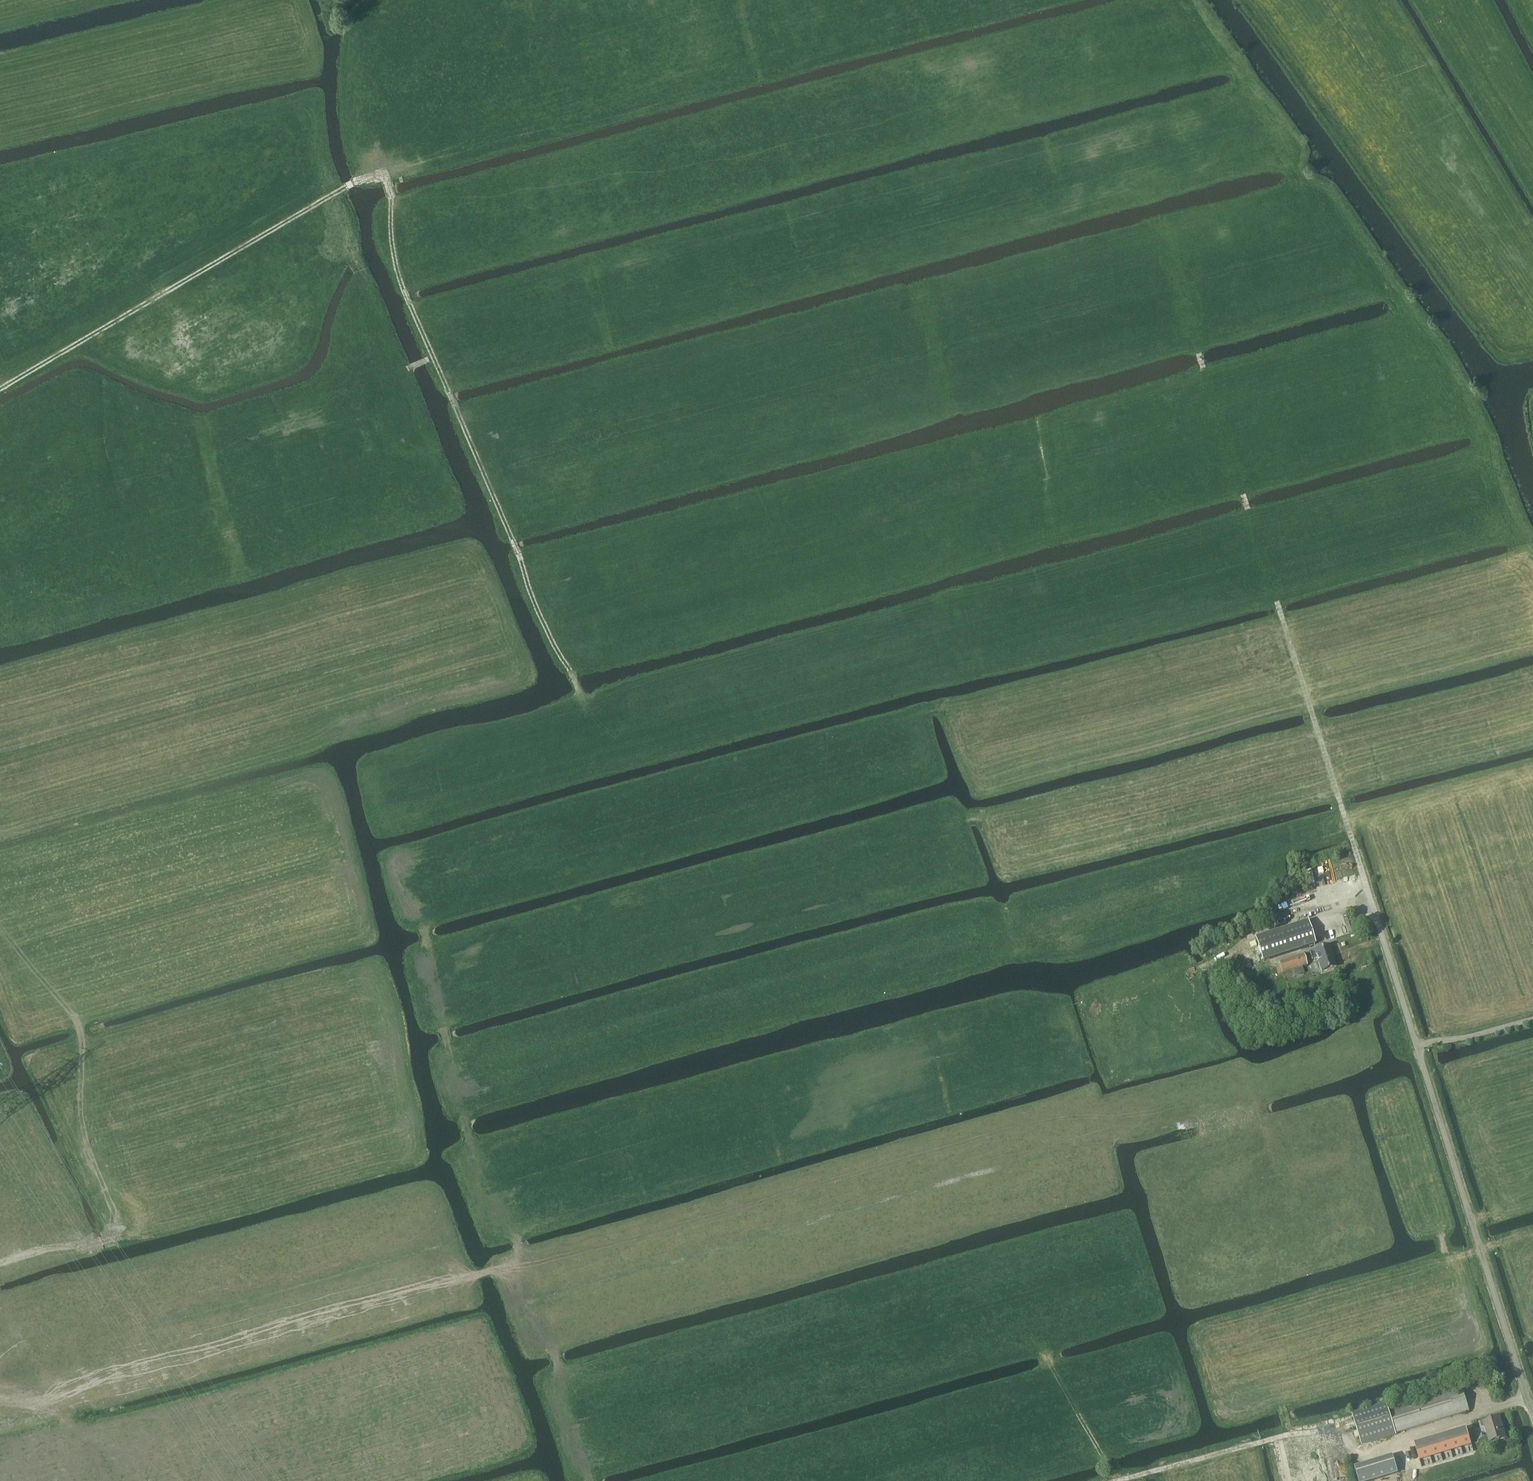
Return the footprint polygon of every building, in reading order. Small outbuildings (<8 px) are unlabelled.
[(1256,938),(1257,943),(1263,961),(1315,944),(1308,921),(1256,938)] [(1322,972),(1336,967),(1329,946),(1315,950),(1315,952),(1311,953),(1313,959),(1317,958),(1322,972)] [(1283,973),(1307,965),(1304,955),(1280,962),(1281,965),(1276,966),(1278,974),(1283,973)] [(1396,1433),(1470,1411),(1463,1387),(1389,1410),(1387,1402),(1353,1413),(1362,1445),(1396,1435),(1396,1433)] [(1500,1417),(1483,1422),(1490,1443),(1506,1438),(1500,1417)] [(1474,1426),(1422,1442),(1424,1447),(1427,1458),(1479,1442),(1474,1426)] [(1393,1454),(1355,1465),(1359,1480),(1367,1480),(1398,1472),(1393,1454)]
